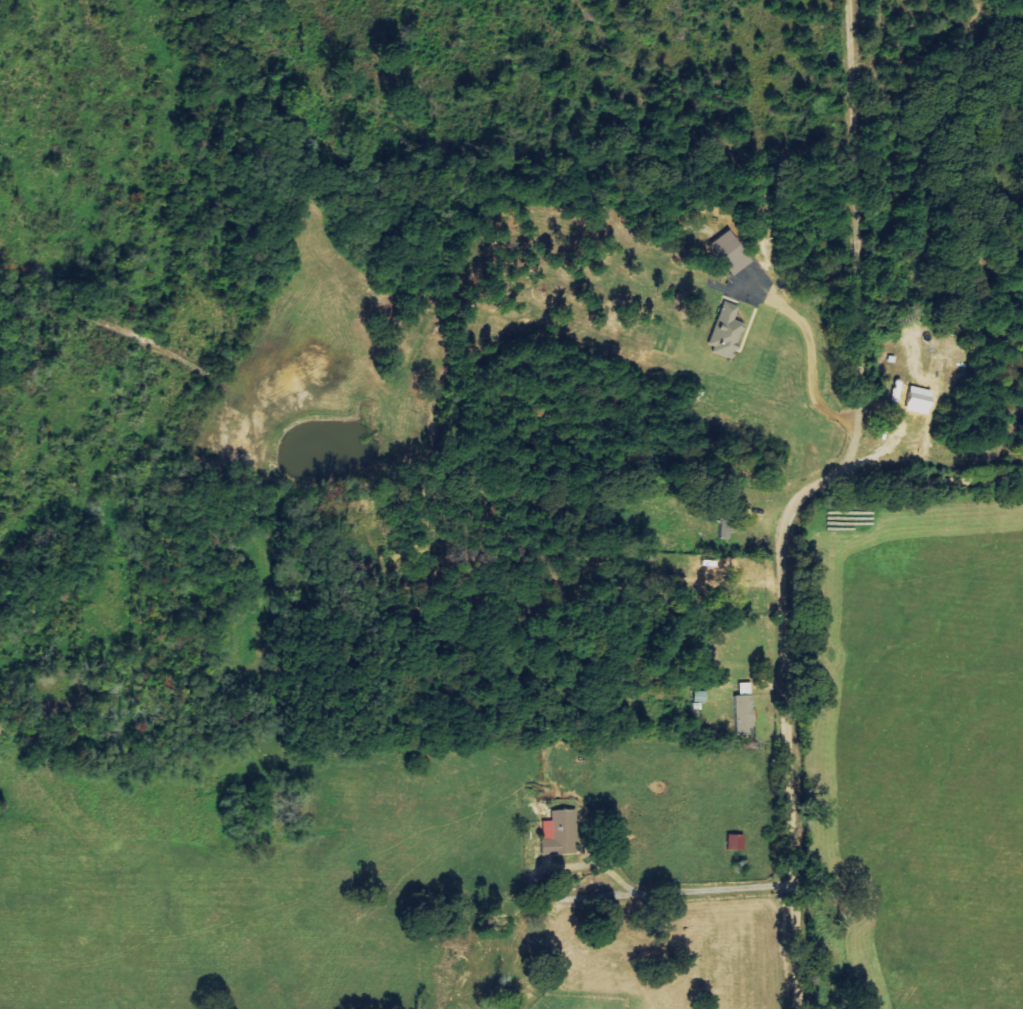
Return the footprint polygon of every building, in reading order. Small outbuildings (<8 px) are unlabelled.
[(751,264),(727,232),(708,246),(732,278),(751,264)] [(743,325),(733,322),(737,308),(721,303),(705,352),(732,360),(743,325)] [(751,696),(734,697),(735,737),(753,736),(751,696)] [(541,822),(542,842),(552,842),(553,855),(577,855),(575,811),(550,811),(551,822),(541,822)] [(726,851),(742,852),(742,836),(726,836),(726,851)]
